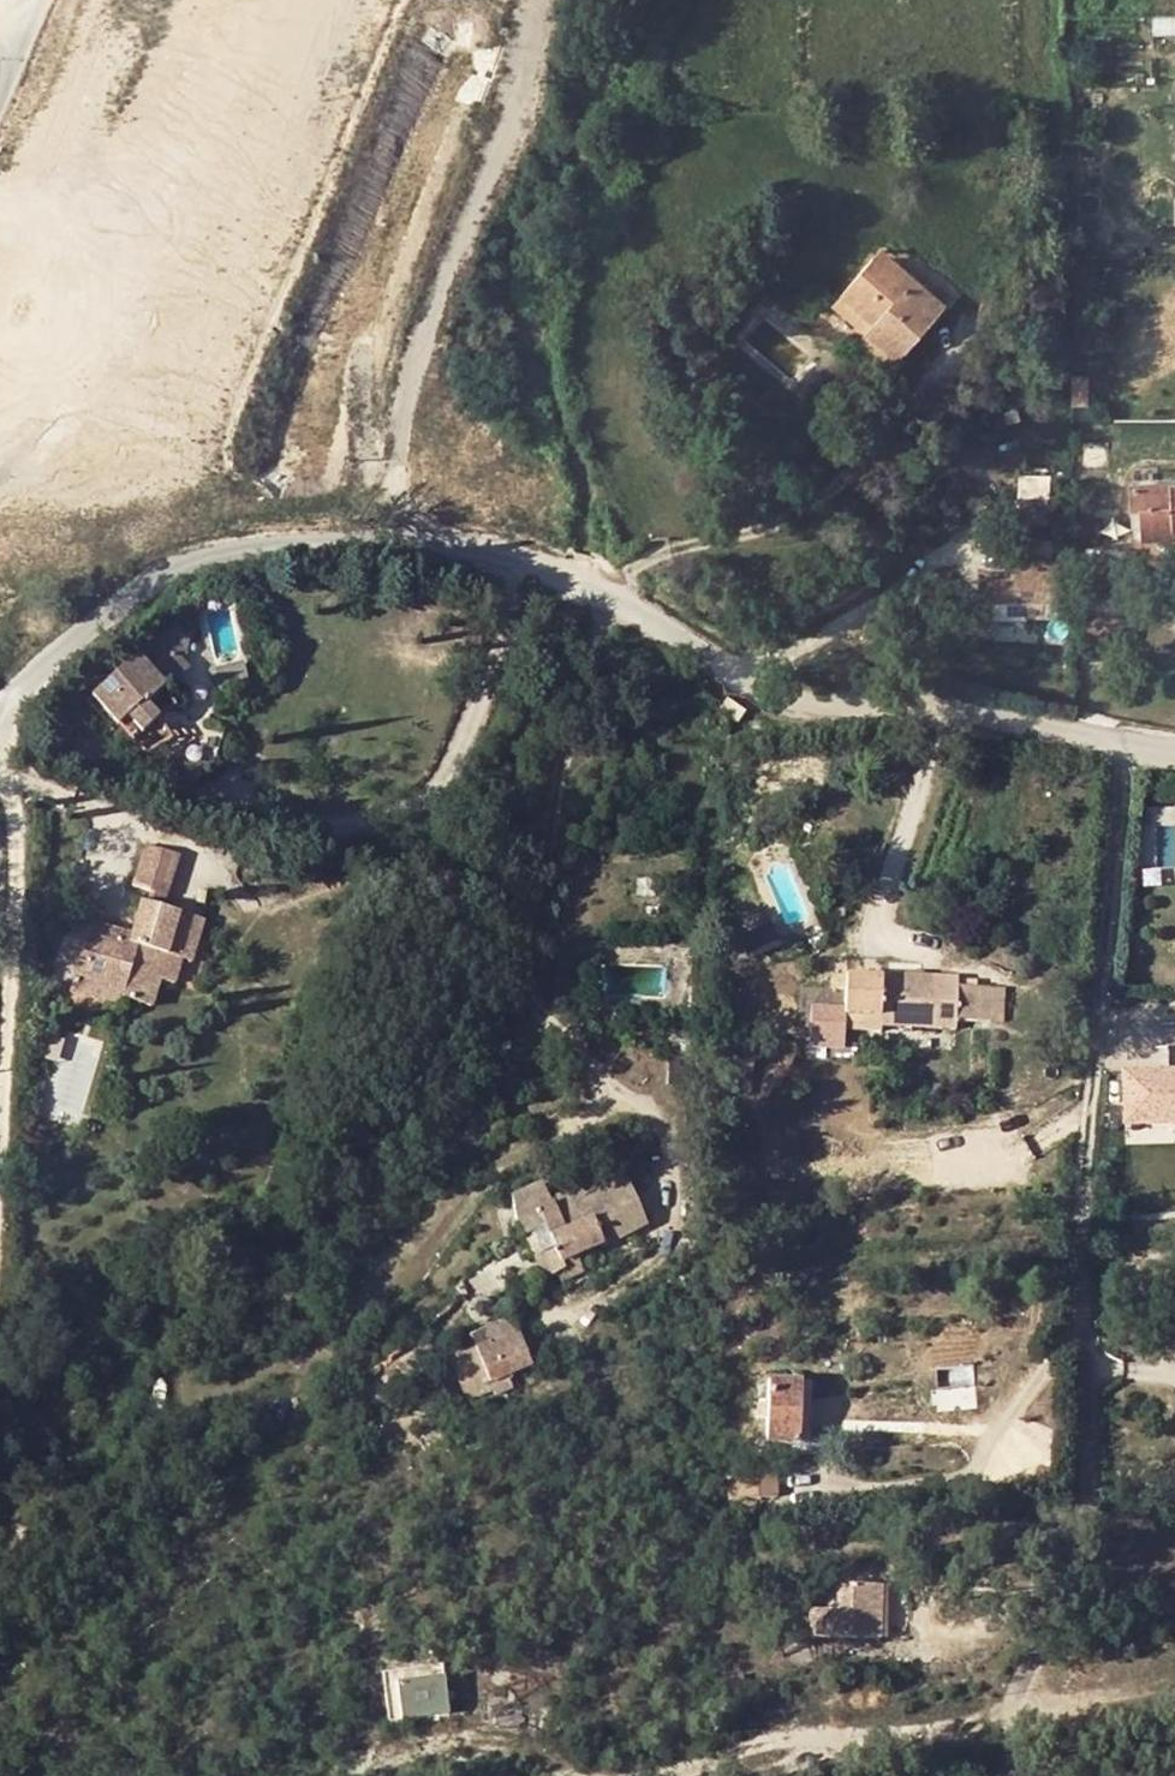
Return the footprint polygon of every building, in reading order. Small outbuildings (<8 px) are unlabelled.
[(879,254),(842,294),(879,329),(871,338),(898,362),(948,303),(923,280),(917,288),(879,254)] [(842,294),(834,303),(871,338),(879,329),(842,294)] [(1074,374),(1074,404),(1092,404),(1091,374),(1074,374)] [(1141,517),(1174,517),(1174,473),(1124,474),(1127,508),(1141,509),(1141,517)] [(1047,475),(1020,476),(1023,525),(1049,523),(1047,475)] [(1141,517),(1141,536),(1174,535),(1174,517),(1141,517)] [(1104,548),(1104,562),(1131,561),(1131,549),(1104,548)] [(987,571),(986,613),(1060,614),(1061,556),(1014,554),(1013,572),(987,571)] [(151,648),(166,671),(198,650),(183,627),(151,648)] [(148,656),(87,705),(114,738),(127,727),(139,743),(156,729),(145,715),(186,682),(174,667),(164,675),(148,656)] [(239,676),(236,663),(209,671),(213,684),(239,676)] [(727,698),(719,712),(739,723),(747,709),(727,698)] [(144,846),(131,887),(167,898),(180,856),(144,846)] [(91,922),(75,975),(124,993),(122,1000),(153,1008),(161,981),(176,986),(182,962),(192,964),(205,921),(140,901),(130,933),(91,922)] [(122,1000),(124,993),(75,975),(69,994),(119,1010),(122,1000)] [(939,1038),(939,1030),(940,993),(940,987),(868,985),(867,1000),(831,999),(830,1043),(867,1045),(868,1037),(939,1038)] [(966,992),(940,993),(939,1030),(967,1029),(966,992)] [(966,992),(967,1029),(980,1030),(980,992),(966,992)] [(1146,1075),(1147,1085),(1122,1086),(1124,1128),(1174,1127),(1174,1074),(1146,1075)] [(1146,1075),(1122,1076),(1122,1086),(1147,1085),(1146,1075)] [(545,1226),(537,1210),(506,1226),(500,1238),(504,1252),(517,1257),(537,1299),(549,1295),(554,1300),(574,1290),(566,1272),(593,1260),(595,1264),(638,1243),(615,1193),(545,1226)] [(483,1329),(488,1343),(489,1342),(491,1346),(518,1334),(511,1316),(483,1329)] [(488,1343),(448,1360),(466,1403),(492,1393),(489,1385),(533,1368),(518,1334),(491,1346),(489,1342),(488,1343)] [(811,1445),(814,1383),(775,1382),(773,1443),(811,1445)] [(737,1472),(736,1498),(773,1497),(772,1471),(737,1472)] [(728,1498),(736,1498),(737,1472),(726,1473),(728,1498)] [(886,1593),(849,1590),(848,1598),(847,1625),(877,1629),(879,1611),(884,1611),(886,1593)] [(830,1624),(847,1625),(848,1598),(831,1597),(830,1624)] [(414,1652),(354,1656),(357,1706),(370,1705),(367,1667),(415,1664),(414,1652)] [(415,1664),(367,1667),(370,1705),(418,1701),(415,1664)]
